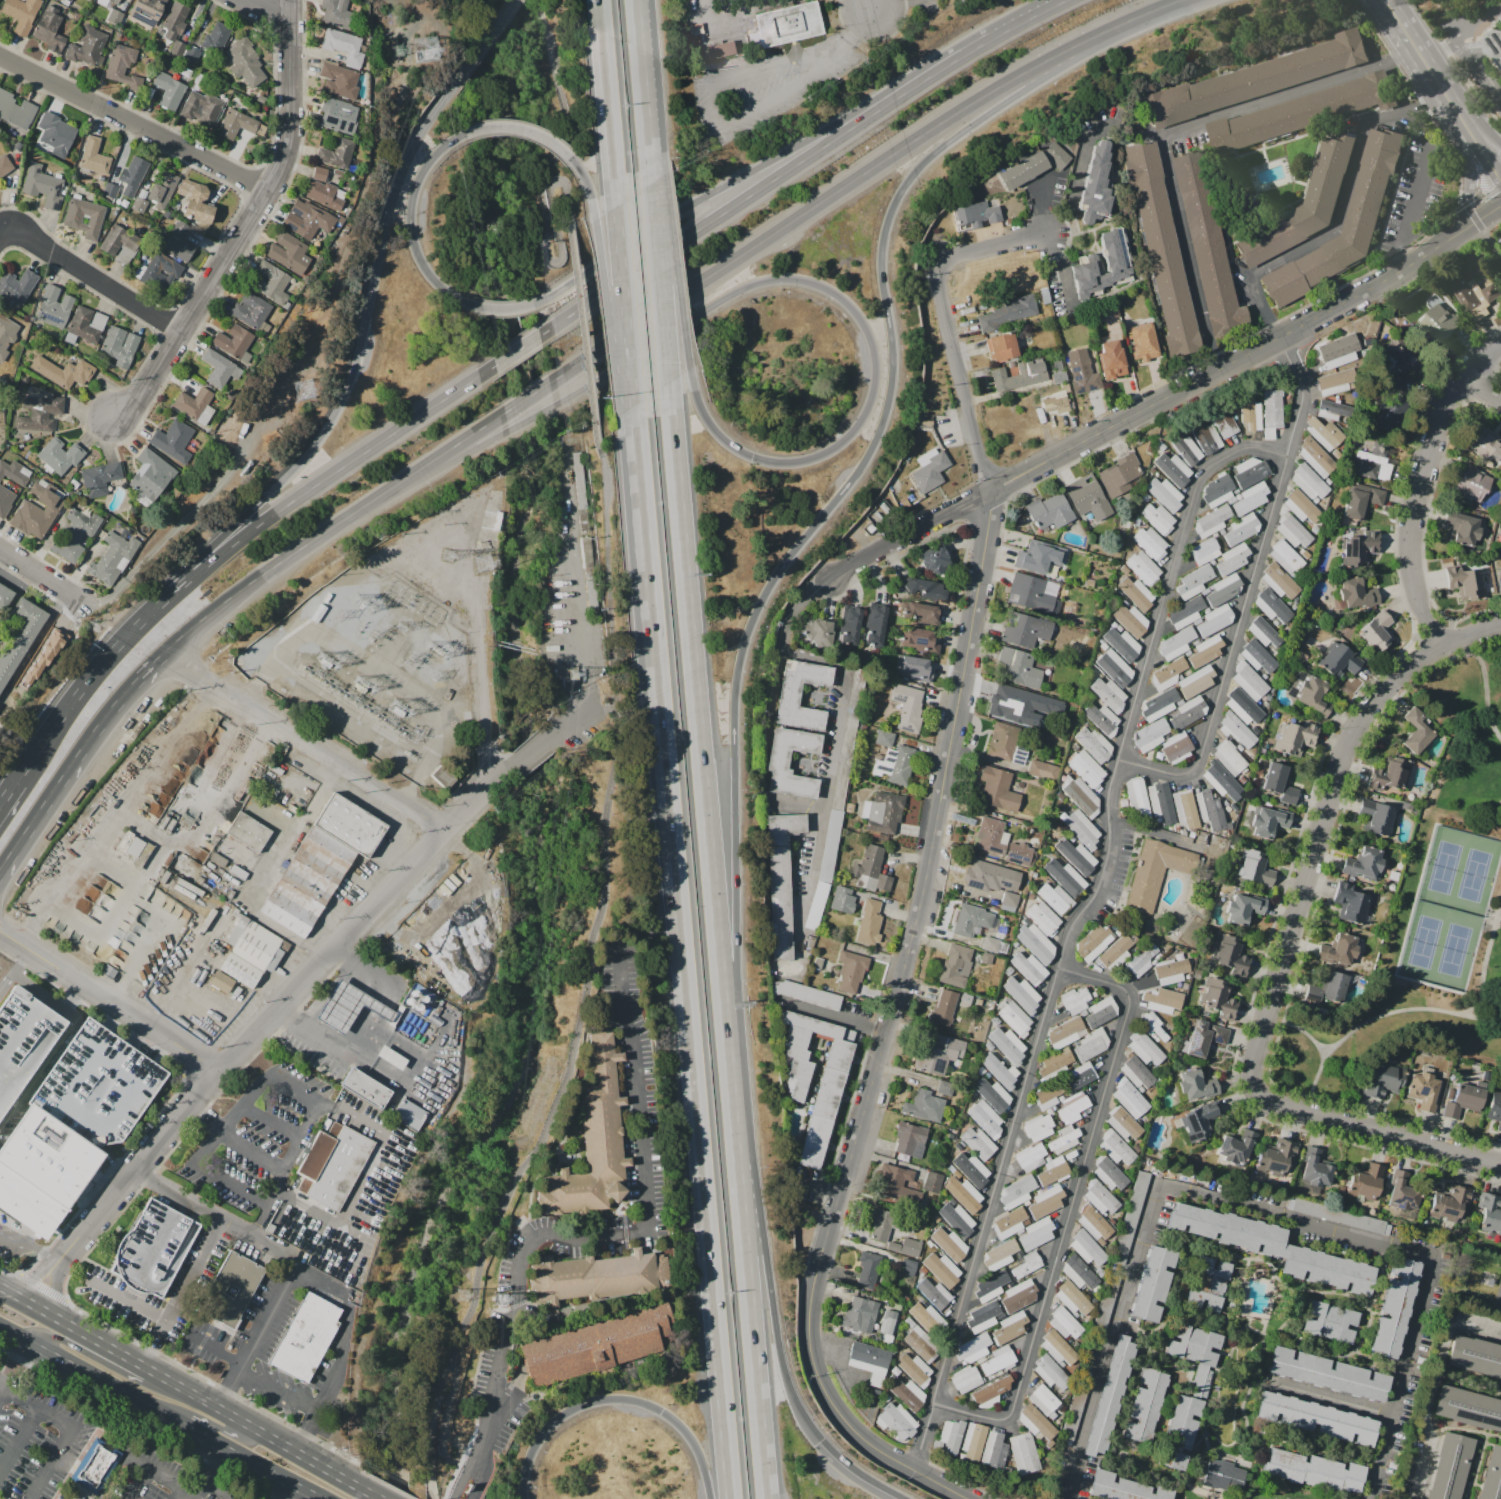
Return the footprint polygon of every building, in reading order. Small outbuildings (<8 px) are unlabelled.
[(1,15),(7,0),(18,0),(25,3),(26,0),(41,0),(43,1),(26,39),(12,33),(17,22),(1,15)] [(130,17),(138,0),(150,0),(165,8),(154,30),(130,17)] [(320,7),(322,0),(349,0),(346,11),(362,16),(357,33),(324,22),(324,21),(321,20),(324,8),(320,7)] [(754,14),(811,1),(816,0),(824,33),(822,34),(749,51),(745,34),(757,31),(754,14)] [(175,1),(191,9),(176,40),(174,43),(164,38),(168,31),(162,28),(175,1)] [(49,5),(65,13),(55,32),(68,39),(62,51),(33,36),(49,5)] [(112,8),(124,14),(117,27),(105,20),(112,8)] [(200,46),(205,33),(209,35),(216,19),(232,27),(219,55),(200,46)] [(108,35),(95,67),(67,55),(70,46),(81,50),(82,49),(84,41),(79,39),(84,25),(108,35)] [(1137,97),(1161,89),(1161,91),(1187,82),(1188,86),(1334,39),(1333,34),(1357,26),(1368,61),(1297,84),(1297,83),(1197,115),(1197,116),(1154,130),(1148,111),(1142,113),(1137,97)] [(361,68),(344,63),(348,52),(340,50),(340,51),(334,49),(333,52),(320,48),(326,27),(362,38),(358,51),(365,54),(361,68)] [(1499,30),(1500,30),(1500,72),(1491,58),(1494,57),(1490,55),(1486,52),(1483,47),(1483,41),(1485,36),(1489,32),(1494,30),(1499,30)] [(251,50),(261,66),(259,67),(266,78),(250,89),(241,76),(236,79),(229,68),(233,65),(225,52),(232,47),(231,45),(245,36),(253,48),(251,50)] [(174,43),(176,40),(187,45),(181,57),(170,52),(174,43)] [(710,59),(708,47),(732,41),(735,53),(710,59)] [(114,42),(138,48),(134,68),(126,66),(124,74),(137,77),(134,86),(105,79),(114,42)] [(182,58),(188,46),(200,52),(194,64),(182,58)] [(332,80),(318,76),(323,61),(324,62),(324,59),(339,64),(338,66),(359,72),(355,88),(358,89),(355,101),(322,91),(326,79),(332,80)] [(1206,123),(1227,117),(1228,120),(1364,76),(1364,75),(1384,69),(1388,82),(1390,82),(1397,105),(1379,111),(1377,104),(1234,150),(1235,153),(1217,158),(1206,123)] [(188,86),(174,113),(156,104),(164,89),(155,84),(161,72),(188,86)] [(26,131),(0,118),(0,88),(13,95),(12,98),(15,100),(14,103),(20,106),(23,100),(38,107),(26,131)] [(225,103),(213,129),(192,119),(197,107),(187,102),(192,92),(202,97),(204,93),(225,103)] [(338,108),(362,115),(356,135),(320,124),(324,112),(320,110),(324,96),(340,101),(338,108)] [(230,107),(263,122),(258,134),(241,126),(233,143),(216,135),(230,107)] [(49,133),(36,127),(44,110),(61,118),(60,120),(78,129),(63,159),(53,153),(55,148),(45,143),(49,133)] [(1368,257),(1336,274),(1335,273),(1307,288),(1309,291),(1275,309),(1258,277),(1291,260),(1291,262),(1341,235),(1362,164),(1361,163),(1371,128),(1385,132),(1385,129),(1400,133),(1400,136),(1405,137),(1395,173),(1392,172),(1368,257)] [(1304,204),(1325,135),(1333,138),(1335,131),(1356,137),(1330,224),(1247,268),(1239,254),(1241,252),(1235,241),(1304,204)] [(79,167),(87,134),(100,138),(96,154),(112,158),(108,175),(79,167)] [(334,151),(338,137),(354,142),(346,169),(315,161),(319,147),(334,151)] [(1108,163),(1109,163),(1112,174),(1112,175),(1111,176),(1114,175),(1115,179),(1114,180),(1111,191),(1113,191),(1112,195),(1115,196),(1113,204),(1110,204),(1107,217),(1102,215),(1101,220),(1094,218),(1093,223),(1089,224),(1083,223),(1081,220),(1084,210),(1078,209),(1081,197),(1080,197),(1082,189),(1083,190),(1089,165),(1088,165),(1089,158),(1090,159),(1092,152),(1094,152),(1097,140),(1101,139),(1106,140),(1108,143),(1111,144),(1109,152),(1107,162),(1108,162),(1108,163)] [(1052,165),(1008,191),(998,174),(1040,150),(1042,153),(1053,141),(1072,158),(1059,171),(1052,165)] [(1169,358),(1163,336),(1167,335),(1132,187),(1128,188),(1122,162),(1126,161),(1123,148),(1154,141),(1162,177),(1161,178),(1202,351),(1169,358)] [(1170,158),(1200,151),(1237,307),(1244,306),(1250,329),(1212,338),(1207,317),(1208,317),(1179,193),(1178,194),(1170,158)] [(14,167),(0,176),(0,157),(5,154),(14,167)] [(135,189),(131,199),(116,194),(113,201),(102,197),(107,182),(118,186),(120,181),(117,180),(123,167),(127,169),(135,154),(150,161),(136,189),(135,189)] [(65,181),(66,181),(64,187),(58,212),(41,208),(46,188),(36,186),(34,196),(22,193),(29,160),(42,163),(40,175),(65,181)] [(326,182),(337,188),(334,195),(344,200),(338,211),(302,194),(310,178),(324,185),(325,182),(311,178),(315,166),(329,170),(326,182)] [(180,177),(166,204),(160,201),(158,204),(146,197),(162,167),(180,177)] [(193,199),(176,193),(185,179),(198,183),(202,184),(206,186),(208,189),(209,193),(208,196),(205,199),(203,201),(200,202),(200,203),(215,208),(210,225),(183,216),(188,199),(193,201),(193,199)] [(70,196),(107,207),(96,242),(83,238),(85,231),(61,225),(70,196)] [(320,214),(323,210),(338,220),(334,225),(329,234),(318,227),(309,242),(280,223),(288,211),(290,212),(291,210),(289,209),(296,199),(303,203),(304,200),(317,208),(315,211),(320,214)] [(953,208),(986,200),(986,202),(996,199),(1002,220),(989,224),(988,219),(979,221),(981,227),(957,232),(955,223),(956,223),(953,208)] [(154,243),(163,229),(169,233),(178,219),(191,228),(183,239),(195,247),(185,263),(154,243)] [(115,222),(140,237),(132,250),(121,243),(112,257),(99,249),(115,222)] [(1100,233),(1111,230),(1110,229),(1120,227),(1125,229),(1126,233),(1125,234),(1126,241),(1128,241),(1130,251),(1129,252),(1131,260),(1132,260),(1134,269),(1133,269),(1134,275),(1132,276),(1133,280),(1101,288),(1102,293),(1087,296),(1087,298),(1078,300),(1071,266),(1079,264),(1077,257),(1084,256),(1086,257),(1088,254),(1093,253),(1097,255),(1101,274),(1109,272),(1108,271),(1107,272),(1106,267),(1104,257),(1102,257),(1101,249),(1102,249),(1099,235),(1100,235),(1100,233)] [(284,250),(286,247),(275,240),(282,230),(310,248),(304,258),(300,256),(299,259),(306,264),(299,276),(264,254),(272,242),(284,250)] [(172,260),(183,267),(168,290),(153,279),(149,286),(132,275),(141,263),(146,267),(153,257),(167,267),(172,260)] [(283,289),(276,301),(247,283),(253,273),(266,281),(267,278),(256,271),(263,259),(275,267),(291,277),(283,289)] [(4,302),(0,300),(0,277),(5,269),(16,276),(14,279),(18,281),(25,269),(39,277),(22,306),(7,297),(4,302)] [(1461,274),(1466,282),(1472,278),(1480,290),(1492,282),(1500,295),(1488,303),(1489,305),(1485,308),(1488,313),(1475,321),(1468,310),(1465,312),(1447,283),(1461,274)] [(52,326),(34,318),(42,297),(47,284),(61,289),(55,302),(60,304),(64,294),(76,299),(63,330),(52,326)] [(1040,290),(1047,288),(1050,302),(1043,303),(1040,290)] [(246,289),(272,306),(256,331),(230,315),(246,289)] [(1038,314),(1007,321),(1008,327),(982,333),(978,316),(1002,311),(1000,302),(1016,298),(1016,297),(1033,293),(1038,314)] [(1425,314),(1438,303),(1445,311),(1446,310),(1450,315),(1452,313),(1453,315),(1455,313),(1460,318),(1458,320),(1461,324),(1441,341),(1432,331),(1431,332),(1421,321),(1427,316),(1425,314)] [(78,304),(93,311),(88,324),(90,324),(95,311),(108,317),(96,344),(67,331),(78,304)] [(9,352),(0,366),(0,315),(20,327),(15,336),(16,338),(16,339),(15,341),(14,342),(13,343),(11,343),(10,342),(6,350),(9,352)] [(232,340),(234,336),(228,333),(234,323),(240,327),(255,336),(239,361),(224,351),(210,342),(217,331),(232,340)] [(1158,352),(1155,356),(1148,358),(1149,360),(1141,362),(1140,358),(1133,359),(1130,347),(1138,345),(1136,338),(1133,339),(1132,338),(1129,339),(1126,329),(1128,329),(1128,328),(1147,323),(1148,325),(1152,324),(1158,352)] [(118,360),(100,354),(111,325),(128,331),(122,347),(123,348),(129,332),(141,337),(129,370),(116,365),(118,360)] [(1326,371),(1323,365),(1322,365),(1318,354),(1319,354),(1316,346),(1355,331),(1362,350),(1354,353),(1356,358),(1326,371)] [(989,337),(1013,332),(1019,356),(1017,356),(1018,358),(1010,360),(1010,358),(1007,359),(1007,361),(999,362),(998,361),(994,361),(994,359),(990,360),(988,354),(992,354),(992,351),(988,352),(985,339),(989,338),(989,337)] [(1381,352),(1411,373),(1422,357),(1391,337),(1381,352)] [(1103,380),(1096,346),(1100,345),(1100,343),(1118,340),(1120,348),(1121,348),(1127,373),(1115,376),(1115,377),(1103,380)] [(208,347),(236,365),(220,391),(205,381),(214,367),(200,359),(208,347)] [(1067,352),(1085,348),(1092,374),(1099,372),(1103,387),(1077,393),(1067,352)] [(62,370),(68,362),(74,366),(79,358),(96,369),(87,382),(86,381),(82,386),(73,381),(67,391),(29,367),(37,354),(62,370)] [(1002,364),(1017,360),(1017,363),(1025,361),(1025,360),(1031,359),(1031,360),(1044,357),(1047,369),(1046,369),(1048,379),(1009,389),(1009,390),(996,393),(990,370),(1003,367),(1002,364)] [(1055,372),(1053,361),(1060,359),(1063,370),(1055,372)] [(1321,397),(1315,378),(1351,368),(1354,381),(1346,383),(1348,389),(1321,397)] [(1053,385),(1051,374),(1065,370),(1068,381),(1053,385)] [(214,393),(206,406),(197,420),(173,405),(182,391),(194,399),(203,386),(214,393)] [(1264,439),(1263,428),(1264,428),(1263,391),(1281,390),(1281,391),(1282,391),(1283,396),(1281,396),(1282,427),(1274,427),(1275,439),(1264,439)] [(1055,409),(1056,413),(1069,410),(1064,391),(1040,397),(1044,412),(1055,409)] [(1371,425),(1394,433),(1405,399),(1382,392),(1371,425)] [(22,394),(65,398),(63,414),(53,413),(53,419),(53,420),(53,424),(52,434),(11,431),(12,416),(30,418),(30,411),(20,411),(22,394)] [(1242,432),(1240,397),(1258,396),(1258,406),(1261,406),(1262,431),(1242,432)] [(1316,415),(1319,408),(1318,407),(1320,398),(1332,402),(1334,397),(1340,399),(1339,404),(1346,406),(1343,416),(1339,415),(1337,421),(1316,415)] [(1223,439),(1209,413),(1225,404),(1239,430),(1223,439)] [(1307,431),(1311,427),(1306,422),(1313,416),(1323,426),(1329,421),(1345,437),(1333,449),(1332,448),(1328,452),(1307,431)] [(194,430),(183,448),(192,455),(183,467),(148,441),(157,429),(164,435),(175,418),(194,430)] [(1205,455),(1189,424),(1201,418),(1205,427),(1212,423),(1223,445),(1205,455)] [(1486,427),(1500,441),(1500,455),(1495,461),(1487,454),(1484,457),(1473,447),(1476,443),(1469,437),(1481,425),(1484,429),(1486,427)] [(1190,467),(1188,465),(1187,466),(1182,460),(1184,459),(1167,438),(1176,431),(1183,439),(1188,435),(1204,456),(1190,467)] [(1322,479),(1298,454),(1301,447),(1300,446),(1303,440),(1307,435),(1336,465),(1322,479)] [(38,455),(54,436),(64,445),(60,449),(65,454),(75,443),(86,453),(74,466),(71,463),(60,475),(38,455)] [(1146,452),(1149,440),(1156,442),(1153,454),(1146,452)] [(1156,445),(1160,441),(1166,447),(1162,451),(1156,445)] [(1375,480),(1350,473),(1354,457),(1355,457),(1357,450),(1370,453),(1374,442),(1388,445),(1385,457),(1387,457),(1386,463),(1392,465),(1388,481),(1375,478),(1375,480)] [(145,446),(178,472),(170,481),(166,478),(152,496),(137,484),(147,471),(145,470),(147,468),(135,459),(145,446)] [(922,495),(909,473),(924,465),(921,461),(927,457),(928,458),(942,450),(951,465),(938,472),(944,482),(922,495)] [(1110,499),(1096,474),(1108,467),(1110,469),(1118,464),(1116,460),(1132,451),(1144,473),(1130,480),(1134,487),(1110,499)] [(1153,462),(1163,453),(1169,459),(1174,454),(1192,472),(1187,477),(1190,480),(1180,489),(1153,462)] [(1241,490),(1233,476),(1238,473),(1234,467),(1251,457),(1260,461),(1263,459),(1271,474),(1241,490)] [(5,474),(0,481),(0,460),(9,466),(13,460),(32,473),(23,486),(5,474)] [(101,465),(120,461),(123,479),(105,483),(107,495),(88,500),(85,487),(82,474),(81,469),(89,468),(101,465)] [(1291,479),(1295,469),(1302,462),(1322,482),(1313,490),(1316,493),(1310,499),(1291,479)] [(1478,502),(1452,490),(1457,481),(1456,480),(1461,470),(1462,471),(1466,462),(1469,464),(1471,465),(1472,466),(1472,469),(1472,470),(1472,471),(1490,480),(1484,495),(1482,494),(1478,502)] [(1210,509),(1202,495),(1204,487),(1207,486),(1206,484),(1218,477),(1217,475),(1223,471),(1225,474),(1227,473),(1235,488),(1230,491),(1233,497),(1210,509)] [(1063,486),(1090,472),(1105,499),(1106,498),(1113,511),(1096,521),(1091,511),(1080,517),(1063,486)] [(1146,487),(1155,478),(1160,483),(1165,479),(1184,497),(1179,502),(1182,505),(1173,514),(1146,487)] [(65,501),(40,540),(27,532),(26,534),(8,523),(18,508),(19,509),(25,499),(43,511),(46,506),(37,500),(38,497),(29,491),(35,482),(65,501)] [(1228,500),(1258,483),(1261,488),(1263,487),(1268,495),(1264,498),(1266,502),(1247,512),(1244,507),(1235,512),(1234,510),(1233,510),(1231,506),(1232,506),(1231,504),(1230,504),(1228,500)] [(1342,515),(1349,488),(1358,491),(1360,484),(1385,491),(1381,506),(1369,503),(1367,511),(1362,510),(1359,520),(1342,515)] [(4,520),(0,517),(0,485),(19,497),(4,520)] [(1295,488),(1322,515),(1313,524),(1306,516),(1300,521),(1283,503),(1288,498),(1286,496),(1295,488)] [(1061,492),(1075,518),(1055,529),(1052,523),(1037,531),(1024,506),(1039,498),(1041,503),(1061,492)] [(1173,527),(1164,536),(1140,513),(1150,504),(1156,509),(1160,504),(1176,520),(1171,525),(1173,527)] [(1196,520),(1226,504),(1233,515),(1222,521),(1225,527),(1201,540),(1195,528),(1196,520)] [(48,551),(55,538),(61,541),(72,521),(66,517),(71,508),(90,518),(93,513),(103,519),(93,537),(84,531),(77,544),(85,549),(76,566),(48,551)] [(1313,539),(1304,548),(1299,542),(1294,547),(1276,528),(1281,524),(1279,522),(1281,515),(1286,510),(1313,539)] [(589,531),(580,532),(578,513),(587,512),(589,531)] [(1223,536),(1233,530),(1230,524),(1252,512),(1260,525),(1258,532),(1230,547),(1223,536)] [(1478,518),(1476,527),(1480,528),(1477,540),(1474,539),(1472,548),(1452,543),(1454,531),(1456,531),(1457,525),(1455,524),(1455,525),(1443,523),(1446,513),(1453,514),(1454,513),(1478,518)] [(1133,537),(1142,528),(1146,532),(1151,527),(1169,545),(1164,550),(1167,553),(1158,562),(1153,557),(1152,558),(1145,551),(1146,550),(1143,547),(1142,548),(1138,544),(1139,543),(1133,537)] [(109,530),(127,542),(131,536),(141,543),(122,572),(120,571),(110,587),(85,570),(91,561),(95,564),(108,544),(102,540),(109,530)] [(1378,530),(1378,554),(1374,554),(1374,552),(1368,552),(1368,547),(1364,547),(1364,562),(1354,562),(1354,557),(1344,557),(1344,539),(1347,539),(1347,537),(1364,537),(1364,530),(1378,530)] [(1214,537),(1220,548),(1218,549),(1221,553),(1199,566),(1190,550),(1214,537)] [(1029,538),(1050,545),(1051,544),(1066,548),(1064,555),(1070,556),(1067,566),(1061,565),(1061,567),(1048,563),(1044,577),(1012,568),(1018,549),(1025,551),(1029,538)] [(1280,538),(1307,565),(1293,578),(1269,553),(1274,549),(1271,547),(1280,538)] [(1223,577),(1216,565),(1224,560),(1221,554),(1244,541),(1247,548),(1248,547),(1251,553),(1249,562),(1223,577)] [(931,570),(926,569),(918,554),(931,547),(932,549),(941,544),(948,557),(947,558),(949,563),(941,566),(940,574),(930,573),(931,570)] [(1126,562),(1135,553),(1137,555),(1142,550),(1163,572),(1148,586),(1146,584),(1145,585),(1142,582),(1143,581),(1142,579),(1141,580),(1138,577),(1138,576),(1137,574),(1136,575),(1133,571),(1134,571),(1131,567),(1130,568),(1126,565),(1128,564),(1126,562)] [(1273,561),(1302,591),(1292,601),(1284,593),(1280,597),(1261,577),(1265,573),(1263,571),(1273,561)] [(1209,563),(1216,576),(1202,584),(1205,589),(1183,601),(1176,588),(1183,584),(1180,579),(1209,563)] [(1486,597),(1460,601),(1458,588),(1451,589),(1449,574),(1461,573),(1460,571),(1477,568),(1477,570),(1482,569),(1486,597)] [(1014,571),(1046,581),(1043,593),(1056,596),(1055,599),(1063,602),(1059,614),(1051,612),(1050,615),(1006,601),(1014,571)] [(1212,609),(1205,596),(1216,590),(1213,585),(1235,572),(1242,585),(1240,593),(1212,609)] [(1116,586),(1126,576),(1133,583),(1137,579),(1155,598),(1150,602),(1153,605),(1143,614),(1116,586)] [(1380,603),(1343,611),(1339,594),(1342,594),(1339,580),(1359,576),(1362,589),(1376,586),(1380,603)] [(916,589),(910,594),(904,586),(910,581),(913,578),(914,579),(943,584),(942,590),(945,590),(944,591),(946,592),(945,599),(944,598),(944,600),(920,596),(921,590),(916,589)] [(1086,585),(1088,578),(1095,580),(1093,587),(1086,585)] [(4,609),(0,606),(0,584),(14,592),(4,609)] [(1267,586),(1295,616),(1285,625),(1275,615),(1270,619),(1254,602),(1257,596),(1267,586)] [(1204,596),(1202,592),(1208,588),(1211,592),(1204,596)] [(1200,594),(1206,606),(1197,611),(1200,617),(1177,630),(1169,616),(1170,611),(1200,594)] [(49,615),(0,695),(0,652),(21,618),(10,611),(19,596),(49,615)] [(889,603),(882,646),(865,643),(867,632),(865,631),(870,600),(889,603)] [(1137,640),(1108,612),(1118,601),(1128,611),(1133,606),(1148,621),(1147,629),(1137,640)] [(909,602),(941,607),(938,626),(913,622),(913,619),(902,617),(904,607),(908,607),(909,602)] [(1203,638),(1197,626),(1207,621),(1204,615),(1226,603),(1233,615),(1231,623),(1203,638)] [(862,609),(856,648),(847,647),(847,643),(837,641),(843,605),(862,609)] [(1382,609),(1393,621),(1386,627),(1395,638),(1376,654),(1356,631),(1382,609)] [(1010,610),(1039,619),(1039,618),(1054,623),(1049,641),(1036,637),(1032,650),(1001,640),(1010,610)] [(1259,615),(1283,640),(1276,648),(1270,642),(1265,646),(1247,628),(1251,623),(1259,615)] [(812,620),(818,620),(827,621),(832,622),(832,629),(833,629),(832,641),(830,641),(830,645),(826,645),(823,646),(820,647),(817,646),(814,645),(813,643),(810,643),(810,641),(800,628),(806,623),(805,623),(810,619),(811,620),(812,620)] [(906,626),(934,631),(932,644),(939,645),(938,654),(903,648),(903,645),(900,645),(902,631),(905,632),(906,626)] [(1191,626),(1198,637),(1186,644),(1189,650),(1167,662),(1159,649),(1161,642),(1191,626)] [(1112,627),(1120,635),(1124,631),(1140,647),(1138,654),(1128,664),(1102,637),(1112,627)] [(20,679),(31,687),(65,638),(53,630),(20,679)] [(1194,669),(1188,657),(1198,652),(1195,646),(1218,634),(1224,645),(1218,648),(1221,654),(1194,669)] [(1253,637),(1279,664),(1269,674),(1261,666),(1256,670),(1240,653),(1244,649),(1243,647),(1253,637)] [(1362,661),(1352,674),(1346,669),(1338,679),(1316,663),(1322,654),(1324,656),(1335,641),(1362,661)] [(1002,646),(1034,655),(1031,667),(1044,671),(1038,690),(1022,685),(1023,684),(1001,677),(1004,664),(997,662),(1002,646)] [(1109,648),(1135,673),(1130,678),(1122,687),(1095,662),(1109,648)] [(902,656),(932,661),(930,672),(933,673),(932,684),(899,678),(899,675),(895,675),(898,660),(901,661),(902,656)] [(1183,656),(1189,668),(1177,674),(1176,682),(1157,693),(1151,681),(1152,673),(1183,656)] [(785,659),(834,667),(830,686),(802,682),(798,706),(826,711),(823,732),(774,723),(785,659)] [(1256,702),(1232,678),(1237,673),(1236,665),(1242,659),(1270,689),(1256,702)] [(817,880),(855,668),(867,671),(830,883),(816,931),(804,927),(817,880)] [(1205,674),(1211,686),(1185,700),(1179,688),(1182,686),(1179,681),(1199,670),(1202,676),(1205,674)] [(1299,670),(1327,684),(1319,701),(1324,703),(1325,701),(1332,704),(1325,719),(1309,711),(1310,707),(1296,700),(1297,699),(1287,694),(1299,670)] [(1089,687),(1098,678),(1105,684),(1109,680),(1127,697),(1122,702),(1124,704),(1121,710),(1116,714),(1106,704),(1089,687)] [(895,684),(924,692),(917,718),(922,720),(918,734),(896,728),(902,703),(890,700),(895,684)] [(1173,686),(1180,698),(1172,702),(1175,708),(1147,723),(1140,711),(1143,703),(1173,686)] [(1236,686),(1263,713),(1248,727),(1232,710),(1237,706),(1228,697),(1231,691),(1236,686)] [(1003,687),(1025,694),(1025,692),(1041,697),(1036,716),(1024,712),(1020,724),(988,714),(992,698),(999,700),(1003,687)] [(1177,731),(1170,719),(1180,713),(1177,708),(1200,695),(1207,707),(1205,715),(1177,731)] [(1082,712),(1091,702),(1098,709),(1103,705),(1119,720),(1115,725),(1117,727),(1116,732),(1110,738),(1082,712)] [(1416,755),(1402,742),(1415,729),(1402,717),(1413,705),(1429,721),(1425,725),(1435,735),(1416,755)] [(1228,709),(1258,739),(1247,749),(1238,740),(1237,742),(1229,733),(1225,737),(1218,729),(1223,724),(1220,722),(1226,716),(1223,714),(1228,709)] [(1273,749),(1276,739),(1275,739),(1283,715),(1305,722),(1319,726),(1312,748),(1303,745),(1299,758),(1273,749)] [(1163,717),(1170,730),(1160,736),(1163,741),(1140,754),(1133,741),(1135,732),(1163,717)] [(1020,728),(1010,761),(985,754),(995,721),(1020,728)] [(774,727),(822,735),(819,754),(791,749),(787,769),(792,769),(791,775),(819,779),(816,799),(767,791),(771,771),(766,770),(774,727)] [(1074,737),(1084,727),(1090,733),(1094,728),(1112,747),(1110,755),(1100,765),(1074,737)] [(892,748),(875,744),(879,729),(895,733),(892,748)] [(1184,730),(1194,750),(1189,752),(1191,755),(1172,765),(1170,762),(1167,763),(1160,750),(1163,748),(1161,744),(1167,741),(1166,739),(1184,730)] [(1050,738),(1047,748),(1040,746),(1043,736),(1050,738)] [(1224,739),(1226,741),(1228,740),(1235,748),(1233,749),(1247,764),(1245,766),(1248,769),(1242,774),(1240,771),(1233,777),(1213,754),(1217,750),(1215,748),(1224,739)] [(898,744),(916,749),(906,786),(870,777),(875,759),(883,762),(887,748),(896,751),(898,744)] [(1067,763),(1082,748),(1106,773),(1101,779),(1102,780),(1098,784),(1099,785),(1093,790),(1091,788),(1091,789),(1087,785),(1088,784),(1084,780),(1083,781),(1080,777),(1081,777),(1079,775),(1078,776),(1075,772),(1076,772),(1072,768),(1071,769),(1068,765),(1069,764),(1067,763)] [(1366,787),(1372,766),(1382,768),(1386,755),(1412,762),(1410,771),(1407,771),(1405,778),(1408,778),(1405,790),(1384,785),(1382,791),(1366,787)] [(1031,759),(1059,767),(1055,782),(1026,774),(1031,759)] [(1262,789),(1270,761),(1291,767),(1286,786),(1299,790),(1295,805),(1279,801),(1281,794),(1262,789)] [(1216,763),(1241,788),(1237,791),(1241,795),(1235,801),(1237,803),(1233,808),(1229,804),(1227,807),(1222,803),(1225,800),(1208,782),(1212,778),(1207,772),(1216,763)] [(982,765),(1013,774),(1008,791),(1021,795),(1016,812),(978,801),(984,781),(978,780),(982,765)] [(1065,779),(1060,774),(1068,766),(1099,798),(1098,813),(1091,820),(1062,790),(1065,779)] [(1142,778),(1151,818),(1140,820),(1139,812),(1133,814),(1125,782),(1130,778),(1140,776),(1142,778)] [(1166,781),(1176,823),(1163,826),(1161,815),(1154,817),(1147,786),(1166,781)] [(1190,789),(1199,826),(1187,829),(1186,825),(1178,827),(1171,794),(1190,789)] [(1194,792),(1209,789),(1212,800),(1219,798),(1226,828),(1210,832),(1208,821),(1201,823),(1194,792)] [(334,790),(389,825),(367,859),(359,854),(312,825),(334,790)] [(875,791),(905,796),(900,822),(896,822),(894,834),(866,829),(867,819),(861,817),(864,800),(870,801),(870,800),(873,801),(875,791)] [(1388,839),(1366,833),(1371,816),(1358,813),(1362,799),(1396,808),(1393,821),(1390,820),(1389,826),(1391,827),(1388,839)] [(1251,835),(1254,827),(1250,826),(1254,813),(1257,814),(1259,807),(1276,811),(1277,809),(1292,813),(1288,829),(1278,826),(1273,841),(1251,835)] [(1063,822),(1077,809),(1100,835),(1096,839),(1099,842),(1097,844),(1098,845),(1095,847),(1090,852),(1063,822)] [(241,810),(274,831),(259,853),(226,832),(241,810)] [(767,816),(806,814),(807,832),(787,833),(791,959),(772,960),(767,816)] [(982,816),(1005,823),(1002,832),(1010,834),(1004,856),(976,847),(979,839),(976,838),(982,816)] [(359,854),(304,942),(257,913),(312,825),(359,854)] [(1144,837),(1166,843),(1166,845),(1198,853),(1192,875),(1163,868),(1150,917),(1124,910),(1144,837)] [(1054,847),(1058,842),(1060,843),(1065,838),(1074,847),(1078,843),(1097,861),(1092,866),(1094,867),(1084,876),(1054,847)] [(1010,843),(1018,845),(1019,842),(1027,845),(1027,848),(1033,850),(1033,851),(1037,852),(1032,866),(1029,865),(1028,867),(1005,860),(1010,843)] [(886,849),(879,873),(891,877),(887,891),(875,888),(874,890),(855,885),(857,877),(850,875),(853,864),(860,866),(867,844),(886,849)] [(1341,872),(1345,857),(1355,860),(1357,854),(1359,854),(1362,845),(1382,850),(1380,859),(1383,860),(1380,872),(1376,871),(1374,879),(1358,874),(1357,877),(1341,872)] [(1244,848),(1263,853),(1262,857),(1269,860),(1266,869),(1275,872),(1271,886),(1236,876),(1239,868),(1230,866),(1233,855),(1236,855),(1238,849),(1244,850),(1244,848)] [(213,851),(228,860),(223,868),(209,858),(213,851)] [(1042,867),(1052,857),(1062,867),(1067,863),(1087,884),(1073,898),(1042,867)] [(973,860),(1003,868),(999,882),(990,879),(987,891),(962,884),(966,872),(969,873),(973,860)] [(234,864),(248,873),(244,881),(229,872),(234,864)] [(179,877),(204,891),(201,897),(176,883),(179,877)] [(1337,917),(1341,904),(1332,902),(1337,881),(1353,886),(1352,891),(1372,896),(1368,909),(1366,909),(1364,914),(1372,916),(1370,926),(1337,917)] [(1035,892),(1044,882),(1052,890),(1057,885),(1074,902),(1060,917),(1035,892)] [(173,888),(176,883),(196,895),(194,899),(173,888)] [(830,907),(836,885),(852,889),(850,895),(855,897),(853,903),(855,904),(852,913),(851,912),(850,913),(830,907)] [(173,898),(177,891),(188,897),(184,904),(173,898)] [(1004,891),(1020,896),(1016,907),(1001,903),(1004,891)] [(1226,921),(1228,913),(1226,913),(1229,900),(1232,901),(1234,893),(1251,898),(1252,896),(1267,900),(1263,915),(1253,912),(1251,918),(1248,918),(1246,927),(1226,921)] [(856,940),(860,925),(859,925),(861,918),(862,918),(864,911),(862,910),(866,897),(881,902),(878,915),(882,916),(878,933),(882,934),(879,943),(875,942),(874,945),(856,940)] [(1025,912),(1034,903),(1036,905),(1040,901),(1061,922),(1045,937),(1035,927),(1037,925),(1025,912)] [(960,902),(984,909),(983,911),(994,914),(993,916),(1000,918),(997,929),(990,927),(990,930),(981,927),(978,934),(973,933),(971,939),(951,933),(954,925),(950,923),(954,907),(958,908),(960,902)] [(199,931),(213,908),(217,911),(203,933),(199,931)] [(249,919),(282,940),(262,972),(229,951),(232,946),(222,939),(236,916),(247,923),(249,919)] [(1115,937),(1105,946),(1106,947),(1086,964),(1075,952),(1076,943),(1097,924),(1103,930),(1106,927),(1115,937)] [(1019,938),(1028,930),(1030,932),(1033,929),(1043,939),(1045,938),(1051,944),(1047,948),(1047,949),(1038,958),(1037,956),(1036,958),(1024,945),(1025,944),(1019,938)] [(1315,959),(1320,943),(1331,946),(1335,931),(1357,937),(1354,945),(1357,946),(1354,959),(1351,958),(1349,965),(1332,961),(1331,963),(1315,959)] [(1096,958),(1124,933),(1133,943),(1105,968),(1096,958)] [(1219,933),(1245,941),(1242,954),(1251,956),(1245,977),(1210,966),(1219,933)] [(985,936),(1000,941),(1000,942),(1008,944),(1005,954),(997,951),(996,953),(981,949),(985,936)] [(1124,964),(1149,941),(1158,950),(1149,958),(1153,962),(1136,978),(1124,964)] [(950,942),(972,949),(969,961),(971,962),(964,988),(938,981),(944,961),(946,961),(948,956),(946,955),(950,942)] [(841,950),(870,958),(866,969),(862,968),(854,994),(838,990),(842,975),(839,975),(843,962),(838,961),(841,950)] [(229,951),(262,972),(250,990),(218,969),(229,951)] [(983,952),(994,955),(991,965),(980,962),(983,952)] [(1153,964),(1172,959),(1173,961),(1176,960),(1175,954),(1183,952),(1184,958),(1186,958),(1189,971),(1182,973),(1183,980),(1158,986),(1153,964)] [(1031,955),(1048,973),(1039,982),(1038,982),(1033,987),(1016,969),(1031,955)] [(208,983),(217,970),(235,981),(226,994),(208,983)] [(1348,976),(1340,1003),(1318,998),(1319,996),(1307,993),(1309,984),(1321,988),(1326,970),(1348,976)] [(1207,976),(1233,984),(1229,997),(1238,999),(1232,1022),(1217,1017),(1219,1012),(1198,1006),(1207,976)] [(1040,997),(1035,1002),(1036,1003),(1031,1008),(1030,1006),(1026,1011),(1002,987),(1012,977),(1024,990),(1029,986),(1040,997)] [(339,979),(350,986),(395,1013),(390,1021),(361,1004),(343,1033),(325,1023),(316,1017),(339,979)] [(838,1011),(778,994),(783,979),(842,996),(838,1011)] [(70,1025),(0,1124),(0,1006),(15,985),(63,1019),(70,1025)] [(1061,999),(1062,999),(1060,995),(1072,989),(1074,992),(1085,987),(1091,998),(1084,1002),(1087,1008),(1071,1016),(1068,1010),(1066,1010),(1061,999)] [(1180,1010),(1173,1008),(1171,1015),(1146,1008),(1147,1001),(1141,1000),(1143,992),(1149,994),(1150,990),(1156,991),(1157,988),(1184,995),(1180,1010)] [(958,994),(949,1027),(927,1021),(930,1010),(932,1011),(934,1007),(936,1008),(942,989),(958,994)] [(962,993),(972,996),(969,1008),(959,1005),(962,993)] [(1091,1030),(1084,1018),(1092,1013),(1089,1007),(1111,995),(1117,1006),(1116,1016),(1091,1030)] [(1011,1000),(1033,1022),(1028,1026),(1030,1028),(1027,1031),(1029,1032),(1021,1040),(996,1014),(1000,1010),(996,1006),(1002,1000),(1006,1004),(1011,1000)] [(855,1044),(818,1169),(797,1163),(834,1038),(810,1031),(804,1050),(809,1052),(806,1061),(813,1063),(802,1103),(790,1099),(796,1080),(786,1077),(792,1058),(785,1056),(788,1046),(783,1045),(789,1025),(780,1022),(783,1010),(856,1031),(852,1043),(855,1044)] [(1141,1017),(1146,1012),(1147,1014),(1150,1011),(1162,1023),(1159,1026),(1169,1038),(1164,1043),(1153,1031),(1149,1035),(1138,1023),(1142,1019),(1141,1017)] [(1053,1051),(1047,1038),(1047,1031),(1079,1015),(1085,1027),(1076,1032),(1079,1038),(1053,1051)] [(1185,1054),(1193,1026),(1194,1027),(1196,1020),(1206,1023),(1205,1029),(1210,1031),(1212,1025),(1229,1030),(1225,1046),(1209,1041),(1204,1059),(1185,1054)] [(85,1024),(135,1058),(164,1078),(117,1147),(104,1148),(33,1099),(85,1024)] [(988,1037),(993,1032),(990,1030),(995,1025),(999,1029),(1003,1025),(1025,1047),(1021,1051),(1024,1055),(1015,1064),(1012,1061),(1010,1063),(1001,1055),(1004,1053),(988,1037)] [(1080,1062),(1073,1048),(1080,1044),(1078,1040),(1090,1034),(1089,1033),(1102,1026),(1109,1040),(1106,1049),(1080,1062)] [(1156,1066),(1150,1059),(1145,1064),(1127,1045),(1132,1040),(1129,1036),(1139,1027),(1166,1057),(1156,1066)] [(607,1196),(608,1208),(538,1214),(536,1191),(544,1191),(543,1176),(559,1175),(559,1168),(567,1167),(568,1174),(586,1173),(579,1083),(592,1082),(589,1034),(596,1033),(605,1032),(605,1033),(612,1032),(614,1053),(623,1052),(624,1061),(615,1061),(617,1097),(625,1096),(626,1105),(618,1106),(620,1126),(621,1126),(622,1136),(621,1136),(622,1158),(630,1157),(631,1166),(623,1167),(624,1183),(618,1184),(626,1191),(615,1203),(607,1196)] [(952,1037),(967,1041),(964,1053),(949,1048),(952,1037)] [(376,1054),(383,1044),(408,1061),(402,1070),(376,1054)] [(943,1077),(913,1068),(916,1058),(924,1060),(927,1052),(930,1053),(932,1046),(941,1048),(940,1053),(938,1052),(938,1054),(949,1057),(943,1077)] [(1075,1060),(1065,1065),(1067,1070),(1044,1082),(1037,1069),(1043,1066),(1040,1060),(1068,1046),(1075,1060)] [(980,1063),(990,1053),(994,1057),(998,1053),(1009,1066),(1011,1064),(1018,1072),(1013,1077),(1015,1080),(1013,1085),(1008,1091),(980,1063)] [(1133,1054),(1156,1080),(1146,1089),(1141,1084),(1136,1088),(1119,1069),(1123,1065),(1123,1064),(1133,1054)] [(1405,1068),(1398,1094),(1384,1091),(1382,1101),(1361,1095),(1366,1079),(1371,1080),(1376,1060),(1405,1068)] [(1066,1081),(1072,1078),(1069,1073),(1088,1061),(1098,1077),(1072,1093),(1066,1081)] [(351,1067),(391,1092),(380,1110),(340,1086),(351,1067)] [(1179,1072),(1198,1067),(1201,1075),(1203,1075),(1205,1081),(1215,1078),(1220,1094),(1204,1098),(1203,1096),(1187,1101),(1185,1093),(1181,1094),(1177,1081),(1181,1080),(1179,1072)] [(1442,1081),(1433,1114),(1418,1110),(1421,1100),(1405,1096),(1411,1073),(1419,1075),(1420,1071),(1432,1075),(1431,1078),(1442,1081)] [(1124,1076),(1150,1106),(1135,1119),(1112,1094),(1117,1089),(1115,1087),(1124,1076)] [(972,1086),(981,1077),(990,1086),(995,1081),(1011,1098),(1008,1105),(999,1114),(972,1086)] [(940,1080),(955,1084),(951,1096),(936,1092),(940,1080)] [(1041,1111),(1035,1099),(1037,1098),(1034,1093),(1056,1081),(1065,1099),(1041,1111)] [(1442,1117),(1446,1101),(1452,1102),(1457,1083),(1485,1090),(1479,1112),(1461,1107),(1457,1121),(1442,1117)] [(930,1121),(900,1112),(904,1101),(912,1103),(915,1094),(918,1094),(920,1088),(926,1090),(926,1089),(937,1092),(934,1100),(936,1100),(930,1121)] [(1065,1126),(1057,1111),(1064,1107),(1061,1101),(1081,1091),(1084,1096),(1086,1095),(1091,1105),(1087,1107),(1090,1112),(1080,1117),(1080,1118),(1065,1126)] [(1492,1094),(1500,1096),(1500,1131),(1496,1130),(1498,1121),(1486,1117),(1492,1094)] [(403,1098),(428,1113),(416,1132),(392,1117),(403,1098)] [(49,1236),(0,1203),(0,1147),(33,1099),(104,1148),(117,1147),(106,1153),(49,1236)] [(981,1099),(1002,1121),(997,1126),(1000,1128),(999,1135),(994,1140),(967,1113),(981,1099)] [(1179,1118),(1184,1116),(1183,1114),(1213,1102),(1218,1114),(1208,1118),(1215,1133),(1190,1144),(1186,1134),(1182,1135),(1178,1127),(1182,1125),(1179,1118)] [(1118,1104),(1144,1130),(1134,1140),(1128,1135),(1124,1139),(1105,1121),(1110,1116),(1108,1114),(1118,1104)] [(1030,1139),(1023,1126),(1024,1123),(1040,1114),(1042,1117),(1048,1114),(1054,1126),(1030,1139)] [(920,1159),(910,1156),(908,1163),(896,1159),(898,1152),(894,1151),(900,1132),(896,1131),(899,1120),(904,1122),(904,1123),(917,1127),(918,1126),(929,1129),(920,1159)] [(334,1121),(376,1143),(361,1171),(384,1182),(376,1198),(353,1186),(338,1215),(296,1193),(304,1178),(296,1174),(319,1130),(327,1134),(334,1121)] [(1051,1151),(1047,1144),(1059,1137),(1056,1132),(1070,1124),(1073,1130),(1079,1127),(1083,1134),(1076,1138),(1079,1143),(1056,1155),(1053,1150),(1051,1151)] [(959,1137),(969,1127),(975,1133),(979,1129),(996,1148),(992,1151),(993,1152),(983,1161),(959,1137)] [(1109,1127),(1138,1156),(1128,1166),(1120,1159),(1115,1164),(1097,1146),(1103,1140),(1101,1139),(1104,1132),(1109,1127)] [(1224,1134),(1235,1139),(1234,1140),(1238,1141),(1244,1128),(1258,1134),(1252,1149),(1250,1148),(1242,1165),(1235,1162),(1234,1164),(1223,1159),(1224,1157),(1216,1154),(1224,1134)] [(1255,1170),(1262,1143),(1275,1147),(1276,1141),(1283,1143),(1284,1140),(1300,1144),(1296,1158),(1288,1156),(1282,1177),(1270,1174),(1271,1172),(1265,1170),(1264,1172),(1255,1170)] [(1014,1154),(1035,1143),(1045,1163),(1024,1173),(1022,1168),(1020,1169),(1014,1157),(1015,1156),(1014,1154)] [(1307,1145),(1323,1149),(1320,1159),(1336,1163),(1329,1186),(1322,1184),(1321,1187),(1307,1184),(1308,1180),(1301,1178),(1307,1158),(1303,1157),(1307,1145)] [(969,1151),(984,1168),(980,1172),(985,1177),(979,1182),(978,1181),(975,1185),(957,1167),(961,1163),(959,1161),(969,1151)] [(1103,1153),(1129,1181),(1119,1191),(1115,1186),(1109,1191),(1092,1172),(1098,1167),(1094,1163),(1096,1159),(1103,1153)] [(1042,1187),(1036,1175),(1046,1170),(1043,1164),(1061,1155),(1071,1173),(1068,1174),(1070,1177),(1057,1183),(1056,1180),(1042,1187)] [(882,1162),(886,1163),(886,1164),(906,1170),(906,1169),(914,1172),(912,1181),(904,1179),(901,1186),(923,1193),(920,1202),(899,1196),(898,1199),(877,1193),(881,1179),(878,1178),(882,1162)] [(1369,1162),(1384,1166),(1374,1202),(1344,1194),(1352,1167),(1367,1171),(1369,1162)] [(1394,1168),(1409,1173),(1406,1186),(1422,1190),(1417,1209),(1387,1201),(1391,1189),(1389,1188),(1394,1168)] [(1148,1173),(1136,1169),(1116,1245),(1129,1248),(1148,1173)] [(927,1171),(943,1175),(938,1194),(921,1189),(927,1171)] [(1007,1210),(1004,1205),(1003,1206),(999,1198),(1002,1188),(1030,1174),(1037,1187),(1026,1192),(1030,1199),(1007,1210)] [(971,1215),(943,1186),(948,1182),(946,1181),(952,1175),(960,1184),(965,1180),(983,1198),(978,1202),(981,1205),(971,1215)] [(1121,1205),(1111,1214),(1106,1209),(1101,1214),(1083,1195),(1088,1190),(1086,1188),(1088,1182),(1093,1176),(1121,1205)] [(1428,1216),(1435,1189),(1449,1193),(1452,1183),(1473,1189),(1468,1206),(1461,1204),(1456,1223),(1428,1216)] [(1034,1220),(1028,1207),(1036,1203),(1033,1197),(1059,1184),(1065,1196),(1062,1205),(1034,1220)] [(1481,1192),(1500,1197),(1500,1204),(1500,1207),(1500,1237),(1498,1236),(1497,1241),(1486,1238),(1487,1233),(1477,1230),(1484,1203),(1479,1202),(1481,1192)] [(1291,1210),(1292,1210),(1286,1208),(1289,1198),(1294,1200),(1295,1198),(1387,1222),(1386,1224),(1391,1226),(1389,1235),(1383,1234),(1383,1235),(1291,1210)] [(149,1199),(200,1226),(160,1300),(151,1295),(142,1295),(132,1291),(122,1285),(117,1276),(109,1272),(113,1264),(114,1253),(117,1243),(124,1235),(132,1230),(149,1199)] [(1167,1227),(1171,1211),(1173,1211),(1175,1202),(1203,1210),(1203,1208),(1210,1210),(1210,1212),(1221,1215),(1222,1213),(1225,1214),(1226,1212),(1233,1214),(1233,1216),(1254,1221),(1254,1220),(1262,1222),(1262,1223),(1268,1225),(1269,1224),(1276,1226),(1276,1227),(1287,1230),(1283,1244),(1300,1248),(1300,1247),(1308,1249),(1307,1250),(1314,1252),(1314,1250),(1322,1252),(1321,1254),(1342,1260),(1343,1258),(1351,1260),(1350,1262),(1357,1264),(1357,1262),(1366,1264),(1365,1266),(1373,1268),(1368,1288),(1371,1289),(1369,1297),(1347,1291),(1349,1283),(1345,1282),(1343,1288),(1319,1282),(1319,1284),(1305,1281),(1307,1272),(1304,1271),(1302,1279),(1292,1277),(1293,1275),(1281,1272),(1285,1259),(1269,1255),(1269,1256),(1259,1254),(1261,1245),(1258,1244),(1256,1253),(1246,1250),(1246,1249),(1227,1243),(1227,1245),(1217,1242),(1219,1234),(1216,1233),(1214,1240),(1186,1232),(1188,1226),(1184,1224),(1182,1231),(1167,1227)] [(937,1212),(947,1203),(953,1209),(958,1204),(975,1223),(970,1228),(972,1231),(963,1239),(937,1212)] [(999,1241),(993,1228),(994,1220),(1021,1206),(1027,1218),(1020,1222),(1023,1229),(999,1241)] [(1090,1206),(1114,1230),(1105,1239),(1101,1236),(1096,1240),(1077,1220),(1082,1216),(1081,1215),(1090,1206)] [(886,1242),(870,1238),(874,1223),(871,1222),(872,1218),(870,1217),(873,1207),(916,1219),(912,1233),(891,1226),(886,1242)] [(1025,1252),(1018,1238),(1027,1233),(1024,1227),(1047,1215),(1054,1228),(1049,1231),(1053,1238),(1025,1252)] [(929,1237),(938,1227),(946,1236),(951,1231),(967,1247),(965,1255),(955,1264),(929,1237)] [(1083,1230),(1106,1255),(1096,1264),(1092,1259),(1087,1264),(1070,1245),(1075,1240),(1073,1239),(1083,1230)] [(886,1248),(888,1241),(902,1245),(904,1237),(922,1242),(917,1258),(886,1248)] [(989,1273),(983,1260),(984,1253),(1013,1238),(1019,1250),(1009,1255),(1012,1261),(989,1273)] [(1176,1252),(1171,1268),(1163,1266),(1162,1270),(1170,1272),(1161,1302),(1153,1300),(1152,1304),(1160,1306),(1155,1322),(1130,1315),(1131,1310),(1129,1310),(1131,1303),(1133,1303),(1136,1291),(1135,1291),(1138,1282),(1139,1283),(1141,1276),(1139,1276),(1142,1268),(1143,1269),(1146,1257),(1145,1256),(1148,1249),(1149,1249),(1150,1245),(1176,1252)] [(530,1265),(543,1263),(543,1256),(551,1255),(552,1262),(584,1258),(583,1257),(592,1256),(592,1260),(632,1255),(631,1248),(640,1247),(641,1254),(665,1251),(670,1289),(589,1299),(588,1296),(557,1299),(558,1306),(549,1308),(548,1300),(535,1302),(530,1265)] [(1042,1265),(1017,1279),(1015,1275),(1013,1276),(1010,1271),(1025,1262),(1022,1256),(1035,1249),(1041,1261),(1040,1261),(1042,1265)] [(229,1251),(265,1270),(233,1330),(197,1311),(229,1251)] [(873,1290),(856,1285),(862,1267),(859,1266),(860,1261),(858,1261),(860,1251),(882,1258),(873,1290)] [(921,1262),(931,1252),(938,1259),(943,1254),(961,1273),(956,1278),(958,1280),(948,1290),(921,1262)] [(1073,1252),(1100,1282),(1091,1291),(1084,1283),(1078,1288),(1061,1270),(1064,1261),(1073,1252)] [(1198,1254),(1213,1259),(1210,1268),(1215,1270),(1217,1260),(1231,1264),(1217,1315),(1203,1312),(1206,1301),(1201,1299),(1197,1310),(1183,1306),(1198,1254)] [(1419,1263),(1394,1359),(1368,1352),(1378,1317),(1386,1319),(1388,1313),(1379,1311),(1388,1279),(1397,1281),(1398,1276),(1389,1274),(1394,1257),(1419,1263)] [(903,1258),(918,1262),(913,1277),(899,1273),(903,1258)] [(980,1298),(974,1287),(1002,1269),(1005,1274),(1006,1273),(1010,1279),(1005,1282),(1008,1287),(986,1301),(983,1296),(980,1298)] [(915,1287),(925,1277),(934,1287),(938,1282),(952,1296),(950,1307),(942,1314),(915,1287)] [(1001,1300),(1007,1297),(1004,1291),(1030,1278),(1038,1292),(1035,1294),(1036,1300),(1008,1315),(1001,1300)] [(1067,1278),(1093,1307),(1083,1316),(1076,1309),(1072,1313),(1055,1294),(1059,1290),(1057,1288),(1067,1278)] [(307,1292),(342,1310),(336,1322),(340,1324),(307,1386),(268,1365),(307,1292)] [(869,1301),(860,1331),(839,1325),(842,1315),(844,1315),(847,1305),(850,1306),(853,1296),(869,1301)] [(1360,1313),(1351,1347),(1333,1342),(1333,1340),(1316,1336),(1316,1337),(1300,1333),(1304,1318),(1313,1321),(1315,1315),(1306,1313),(1309,1300),(1325,1304),(1324,1306),(1341,1311),(1342,1308),(1360,1313)] [(518,1344),(533,1389),(677,1346),(665,1301),(518,1344)] [(919,1304),(925,1310),(930,1306),(946,1322),(941,1327),(942,1328),(932,1337),(909,1314),(919,1304)] [(996,1323),(971,1336),(965,1323),(968,1322),(966,1317),(993,1304),(995,1308),(997,1307),(1000,1315),(993,1318),(996,1323)] [(1060,1305),(1083,1330),(1074,1339),(1069,1334),(1064,1338),(1049,1322),(1054,1317),(1051,1314),(1060,1305)] [(998,1346),(998,1345),(996,1346),(991,1337),(993,1336),(991,1333),(1002,1328),(999,1322),(1022,1309),(1029,1322),(1022,1326),(1025,1332),(998,1346)] [(884,1316),(897,1320),(892,1339),(878,1335),(884,1316)] [(1177,1394),(1192,1398),(1196,1383),(1193,1382),(1198,1363),(1197,1363),(1197,1361),(1180,1356),(1180,1358),(1164,1354),(1168,1340),(1177,1343),(1179,1337),(1169,1335),(1173,1321),(1189,1326),(1189,1328),(1194,1329),(1194,1328),(1202,1331),(1201,1332),(1206,1333),(1206,1331),(1222,1336),(1218,1349),(1209,1347),(1208,1352),(1217,1354),(1199,1417),(1191,1414),(1190,1419),(1198,1421),(1189,1451),(1182,1449),(1180,1454),(1188,1456),(1183,1471),(1157,1463),(1168,1425),(1167,1425),(1169,1417),(1170,1418),(1174,1405),(1173,1405),(1175,1398),(1176,1398),(1177,1394)] [(1052,1328),(1078,1357),(1069,1365),(1064,1359),(1058,1364),(1040,1344),(1046,1339),(1043,1336),(1052,1328)] [(912,1330),(918,1337),(924,1332),(940,1348),(935,1353),(937,1355),(927,1365),(902,1339),(912,1330)] [(969,1363),(966,1358),(965,1359),(958,1348),(985,1331),(992,1343),(988,1346),(991,1350),(969,1363)] [(1117,1333),(1138,1339),(1105,1453),(1094,1450),(1093,1455),(1083,1453),(1117,1333)] [(1471,1337),(1500,1346),(1500,1380),(1445,1365),(1453,1334),(1471,1339),(1471,1337)] [(853,1341),(891,1352),(880,1388),(868,1384),(871,1372),(846,1365),(853,1341)] [(985,1376),(980,1365),(993,1358),(990,1352),(1007,1344),(1010,1349),(1011,1349),(1016,1360),(1013,1362),(1014,1365),(1005,1370),(1003,1367),(985,1376)] [(1269,1371),(1276,1346),(1291,1350),(1289,1359),(1294,1360),(1296,1351),(1329,1360),(1326,1369),(1331,1370),(1334,1361),(1367,1371),(1365,1379),(1370,1380),(1372,1372),(1390,1377),(1384,1402),(1269,1371)] [(903,1353),(911,1360),(915,1356),(932,1371),(927,1377),(929,1378),(928,1382),(921,1389),(894,1363),(903,1353)] [(1045,1353),(1071,1381),(1061,1391),(1053,1383),(1049,1386),(1033,1369),(1037,1366),(1036,1365),(1042,1360),(1040,1358),(1045,1353)] [(982,1383),(960,1395),(957,1389),(955,1390),(949,1378),(953,1377),(951,1374),(969,1365),(970,1368),(973,1366),(982,1383)] [(1142,1366),(1168,1374),(1167,1378),(1168,1378),(1165,1386),(1164,1386),(1161,1398),(1162,1398),(1160,1407),(1158,1406),(1148,1444),(1121,1436),(1126,1421),(1135,1424),(1136,1419),(1127,1417),(1135,1387),(1145,1390),(1146,1385),(1137,1382),(1142,1366)] [(970,1394),(1008,1374),(1012,1381),(1009,1382),(1010,1389),(1008,1397),(987,1408),(977,1408),(970,1394)] [(895,1376),(904,1385),(909,1380),(925,1395),(923,1403),(913,1413),(885,1387),(895,1376)] [(1041,1384),(1061,1403),(1059,1404),(1061,1406),(1056,1411),(1054,1409),(1046,1417),(1027,1398),(1041,1384)] [(1439,1384),(1500,1401),(1500,1433),(1431,1414),(1439,1384)] [(1263,1391),(1271,1393),(1272,1392),(1278,1394),(1277,1395),(1286,1397),(1286,1395),(1295,1398),(1294,1399),(1306,1403),(1307,1401),(1316,1404),(1315,1405),(1324,1407),(1324,1406),(1333,1408),(1332,1410),(1343,1412),(1343,1411),(1353,1414),(1353,1415),(1360,1417),(1361,1416),(1367,1418),(1367,1419),(1380,1422),(1373,1449),(1353,1443),(1355,1434),(1351,1433),(1349,1442),(1314,1433),(1317,1424),(1312,1423),(1310,1432),(1276,1422),(1278,1413),(1274,1412),(1272,1421),(1256,1417),(1263,1391)] [(889,1401),(895,1408),(898,1404),(918,1425),(914,1429),(916,1431),(908,1438),(907,1436),(901,1442),(898,1441),(897,1439),(895,1441),(892,1437),(893,1435),(888,1430),(889,1429),(886,1426),(881,1431),(873,1422),(877,1416),(883,1410),(881,1408),(889,1401)] [(1029,1402),(1058,1431),(1048,1441),(1038,1431),(1033,1436),(1018,1420),(1020,1411),(1029,1402)] [(965,1422),(956,1456),(943,1453),(945,1443),(938,1441),(944,1421),(951,1421),(958,1423),(958,1420),(965,1422)] [(988,1427),(978,1462),(964,1458),(966,1452),(960,1450),(968,1422),(988,1427)] [(988,1430),(1003,1434),(1002,1438),(1007,1440),(1006,1444),(1008,1445),(1002,1469),(980,1463),(988,1430)] [(1475,1440),(1458,1498),(1425,1498),(1436,1457),(1434,1456),(1441,1431),(1475,1440)] [(1008,1438),(1030,1432),(1040,1470),(1019,1476),(1008,1438)] [(120,1453),(112,1448),(110,1452),(100,1446),(103,1442),(93,1436),(67,1481),(95,1497),(120,1453)] [(1490,1444),(1500,1447),(1500,1498),(1475,1498),(1490,1444)] [(1271,1448),(1304,1457),(1303,1462),(1307,1463),(1310,1455),(1343,1464),(1341,1469),(1346,1470),(1348,1462),(1365,1467),(1359,1492),(1337,1486),(1336,1490),(1299,1480),(1298,1485),(1261,1475),(1265,1462),(1267,1463),(1271,1448)] [(1202,1485),(1209,1459),(1220,1462),(1220,1460),(1234,1464),(1233,1467),(1246,1470),(1239,1495),(1202,1485)] [(1174,1490),(1172,1498),(1108,1498),(1090,1494),(1098,1468),(1114,1473),(1111,1481),(1116,1483),(1117,1477),(1150,1487),(1149,1493),(1153,1494),(1156,1485),(1174,1490)]
